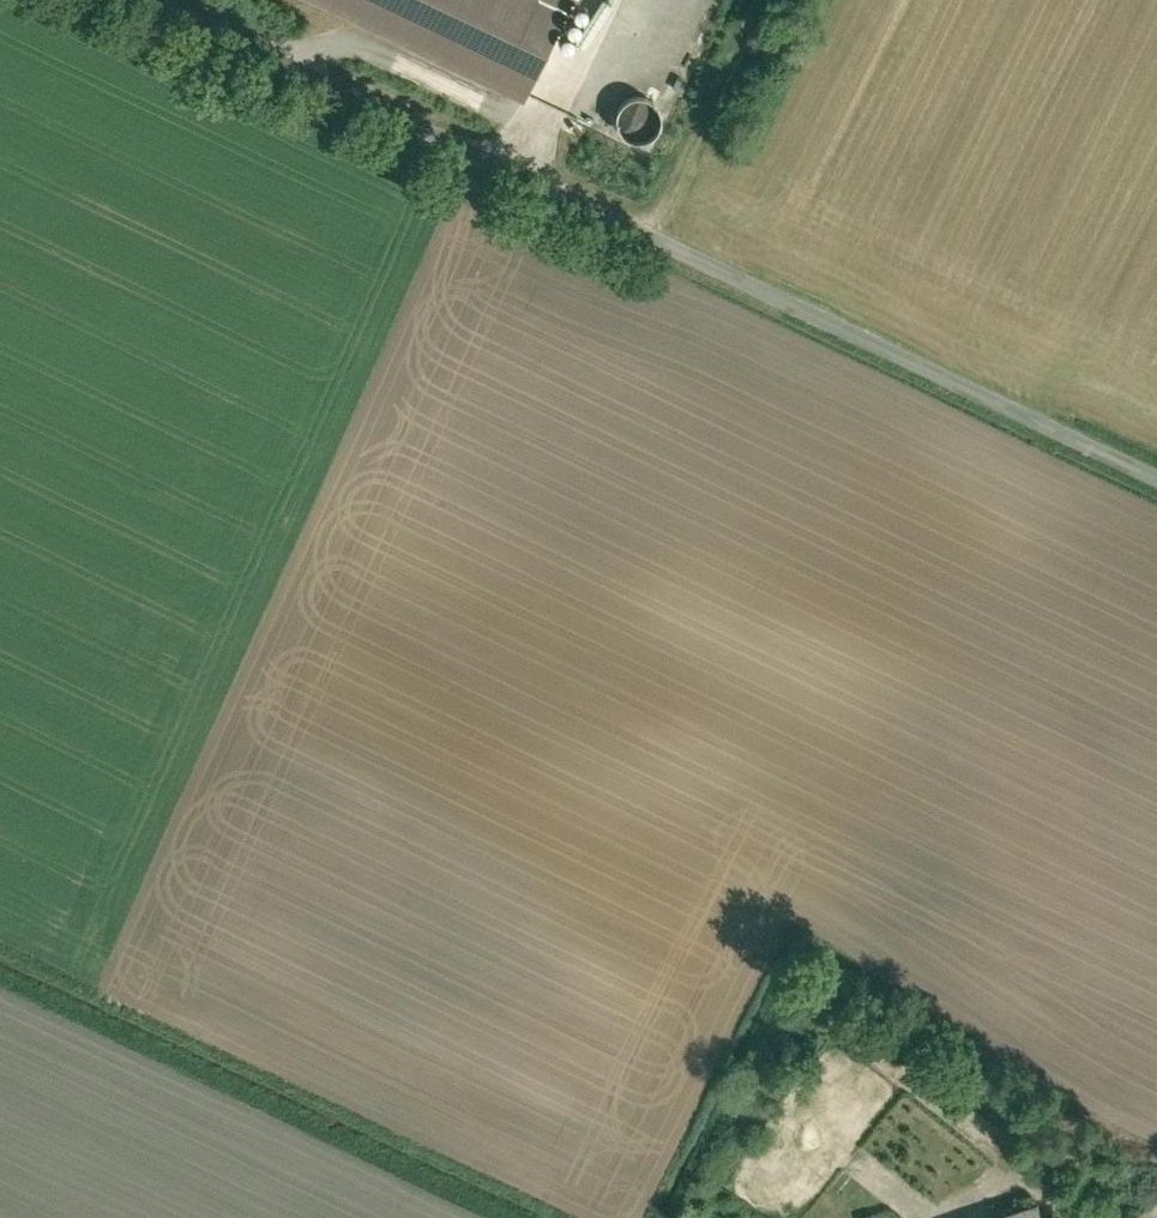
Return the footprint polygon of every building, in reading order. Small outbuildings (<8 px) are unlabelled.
[(522,88),(564,0),(338,0),(522,88)] [(642,95),(609,102),(616,133),(649,126),(642,95)] [(947,1217),(1048,1217),(1038,1188),(947,1217)] [(893,1207),(862,1217),(896,1217),(893,1207)]
